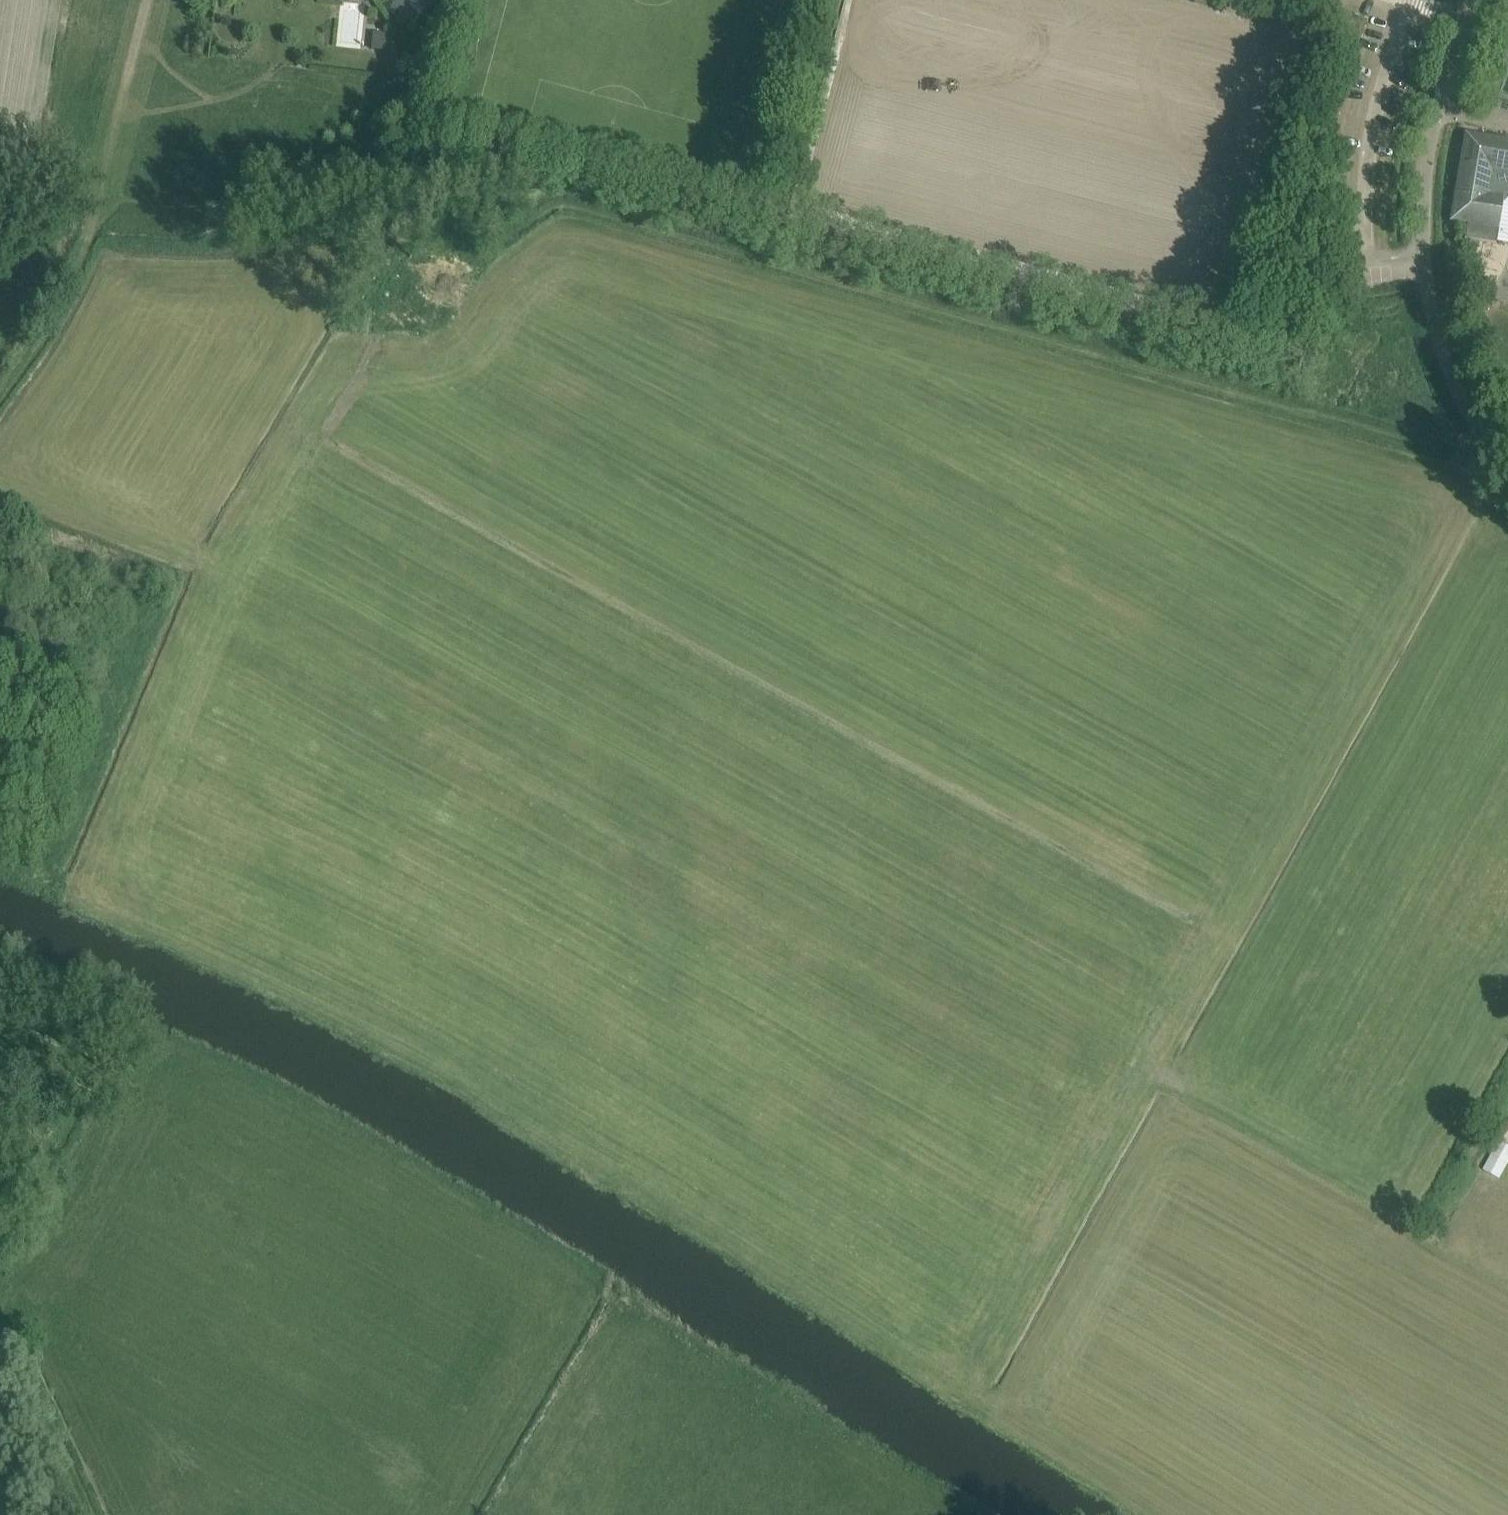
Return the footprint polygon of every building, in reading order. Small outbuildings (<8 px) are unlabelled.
[(431,39),(423,52),(433,58),(442,45),(431,39)] [(1465,133),(1450,221),(1467,224),(1465,239),(1496,244),(1503,203),(1504,203),(1507,199),(1507,140),(1465,133)]
